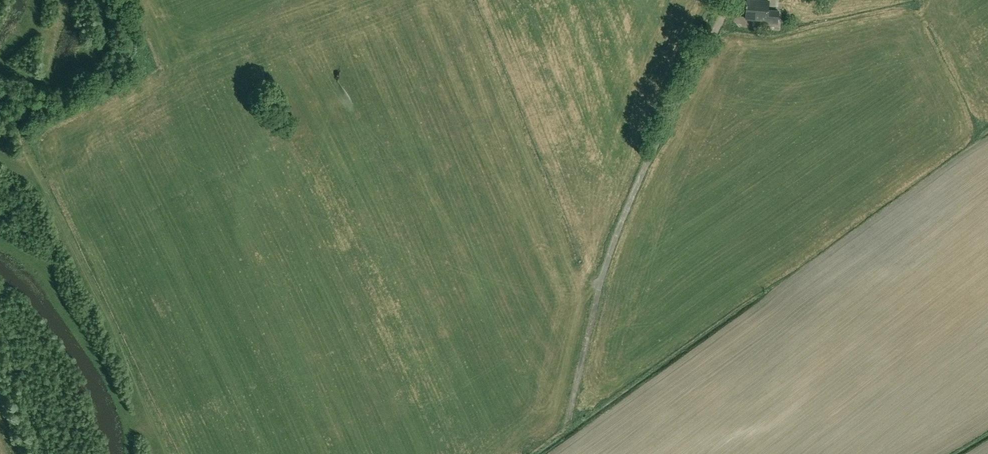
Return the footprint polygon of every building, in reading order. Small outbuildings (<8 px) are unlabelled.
[(768,10),(769,1),(761,0),(761,3),(748,2),(746,19),(767,20),(767,23),(778,24),(779,11),(768,10)]
